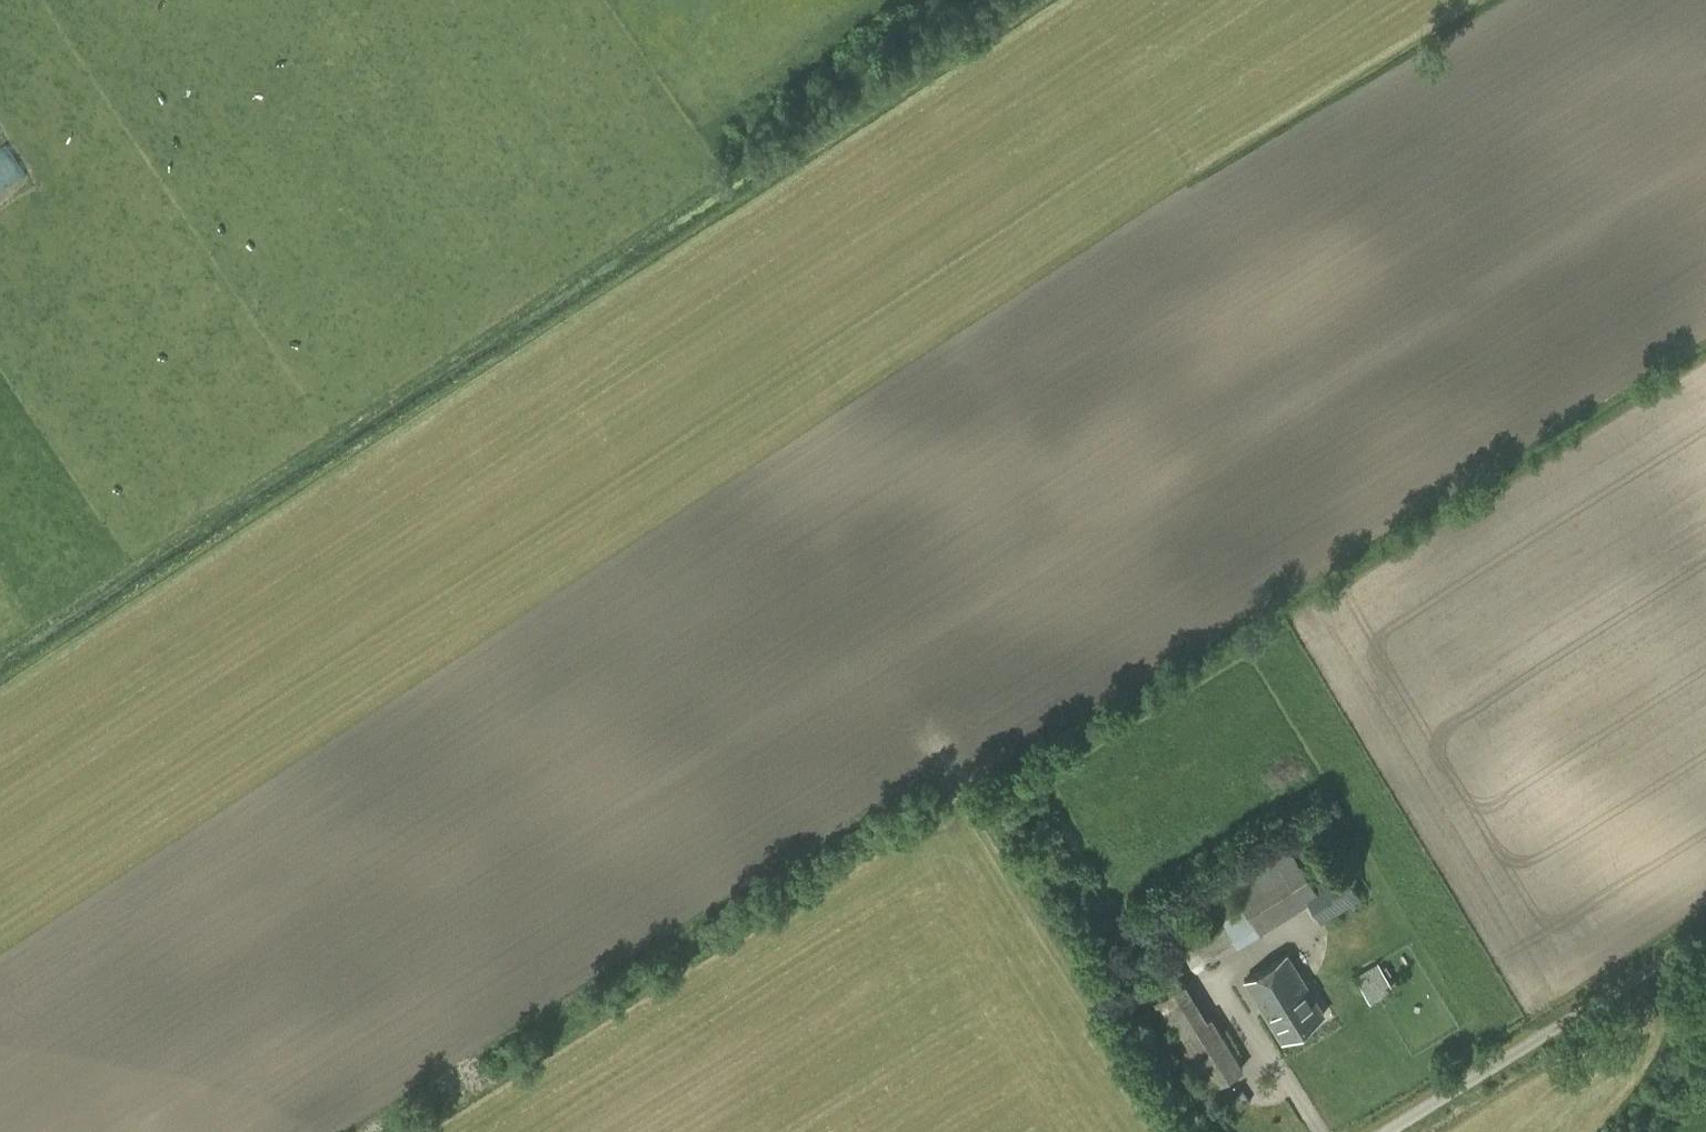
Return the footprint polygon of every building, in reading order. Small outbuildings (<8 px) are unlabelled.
[(1361,898),(1345,871),(1315,889),(1306,895),(1310,901),(1322,921),(1361,898)] [(1258,932),(1237,896),(1211,912),(1218,925),(1182,947),(1196,970),(1258,932)] [(1282,1041),(1325,1014),(1287,953),(1244,980),(1282,1041)] [(1368,1000),(1391,987),(1380,968),(1356,981),(1368,1000)] [(1213,1020),(1211,1016),(1207,1018),(1177,1037),(1209,1089),(1243,1068),(1213,1020)]
